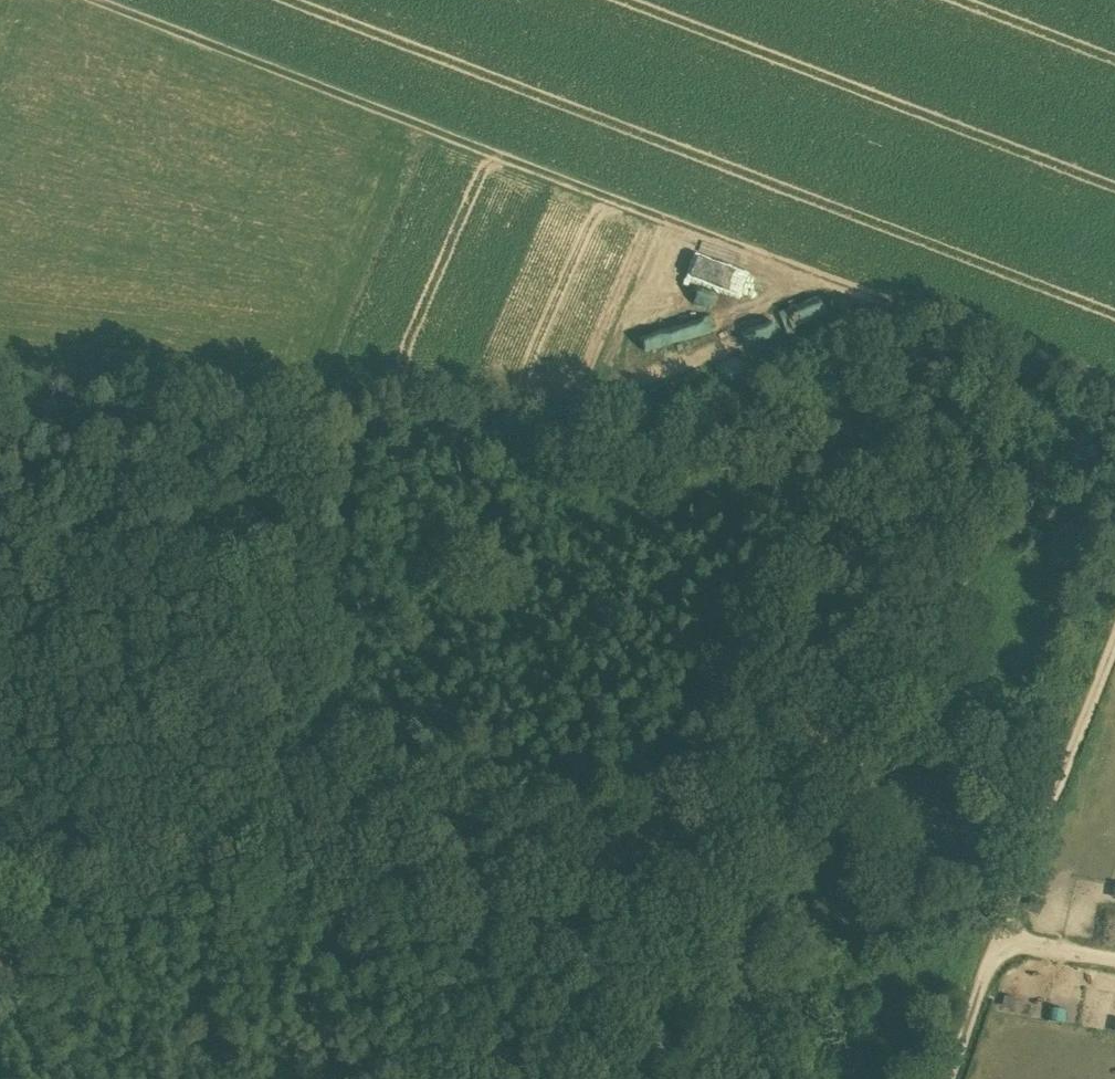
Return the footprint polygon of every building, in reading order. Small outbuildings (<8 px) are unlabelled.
[(770,276),(651,322),(659,345),(778,299),(770,276)]
